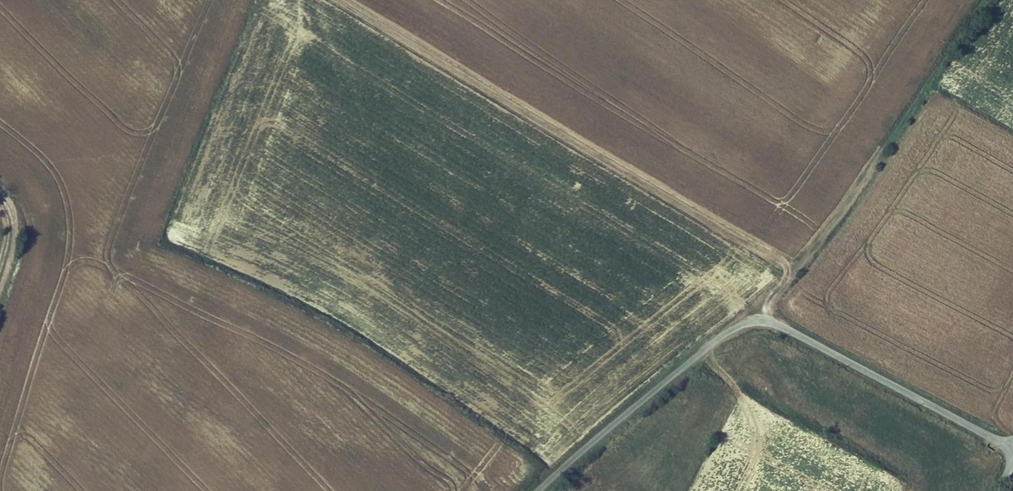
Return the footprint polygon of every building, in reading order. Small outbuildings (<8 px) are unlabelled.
[(954,443),(957,437),(948,433),(945,438),(954,443)]
